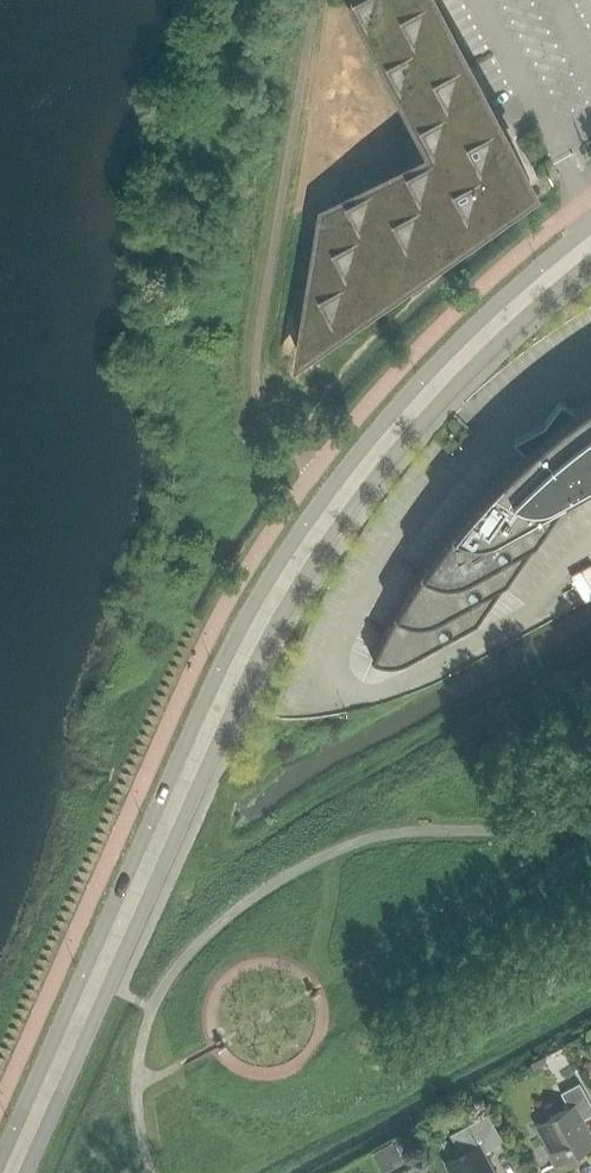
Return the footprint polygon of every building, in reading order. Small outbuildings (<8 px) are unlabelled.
[(395,255),(529,182),(530,179),(431,0),(357,0),(355,12),(356,12),(433,153),(323,213),(300,358),(407,276),(395,255)] [(476,622),(564,495),(590,480),(590,399),(588,401),(571,413),(562,420),(549,430),(545,423),(513,441),(524,453),(510,465),(500,475),(490,485),(481,496),(472,506),(463,517),(454,528),(445,539),(422,571),(415,582),(408,593),(401,604),(395,616),(384,635),(379,644),(375,654),(373,658),(372,660),(373,660),(379,663),(382,663),(386,664),(389,664),(393,664),(396,663),(400,663),(403,662),(407,660),(476,622)] [(590,1116),(590,1104),(579,1083),(561,1093),(568,1107),(536,1125),(546,1144),(544,1145),(554,1165),(590,1146),(590,1134),(583,1120),(590,1116)] [(504,1143),(488,1113),(466,1125),(477,1146),(447,1162),(453,1172),(492,1172),(482,1154),(504,1143)] [(392,1143),(373,1153),(383,1172),(403,1161),(392,1143)]
